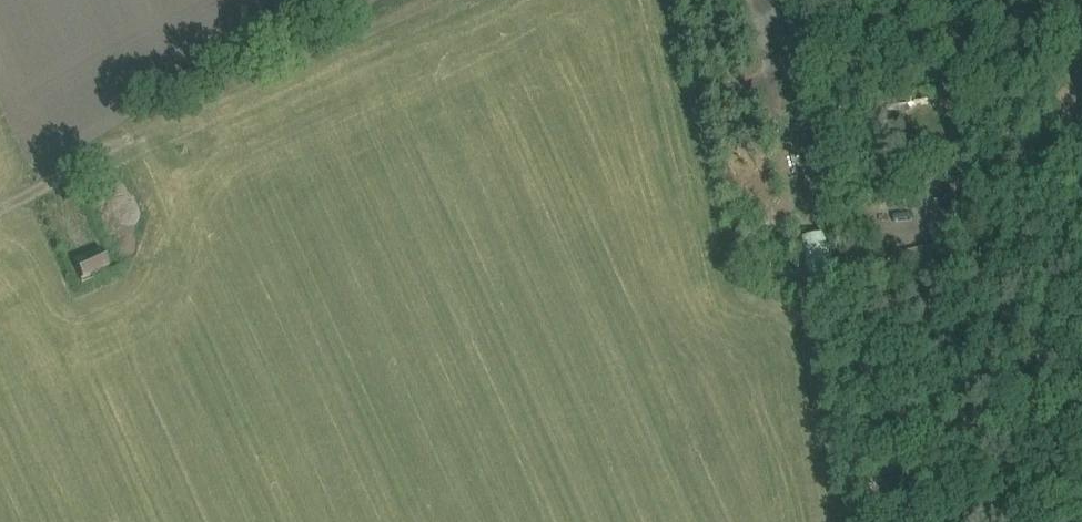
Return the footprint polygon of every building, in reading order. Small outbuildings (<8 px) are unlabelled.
[(922,185),(889,186),(890,201),(922,201),(922,185)] [(902,252),(907,275),(950,265),(945,242),(902,252)] [(75,262),(82,277),(109,265),(102,250),(75,262)]
